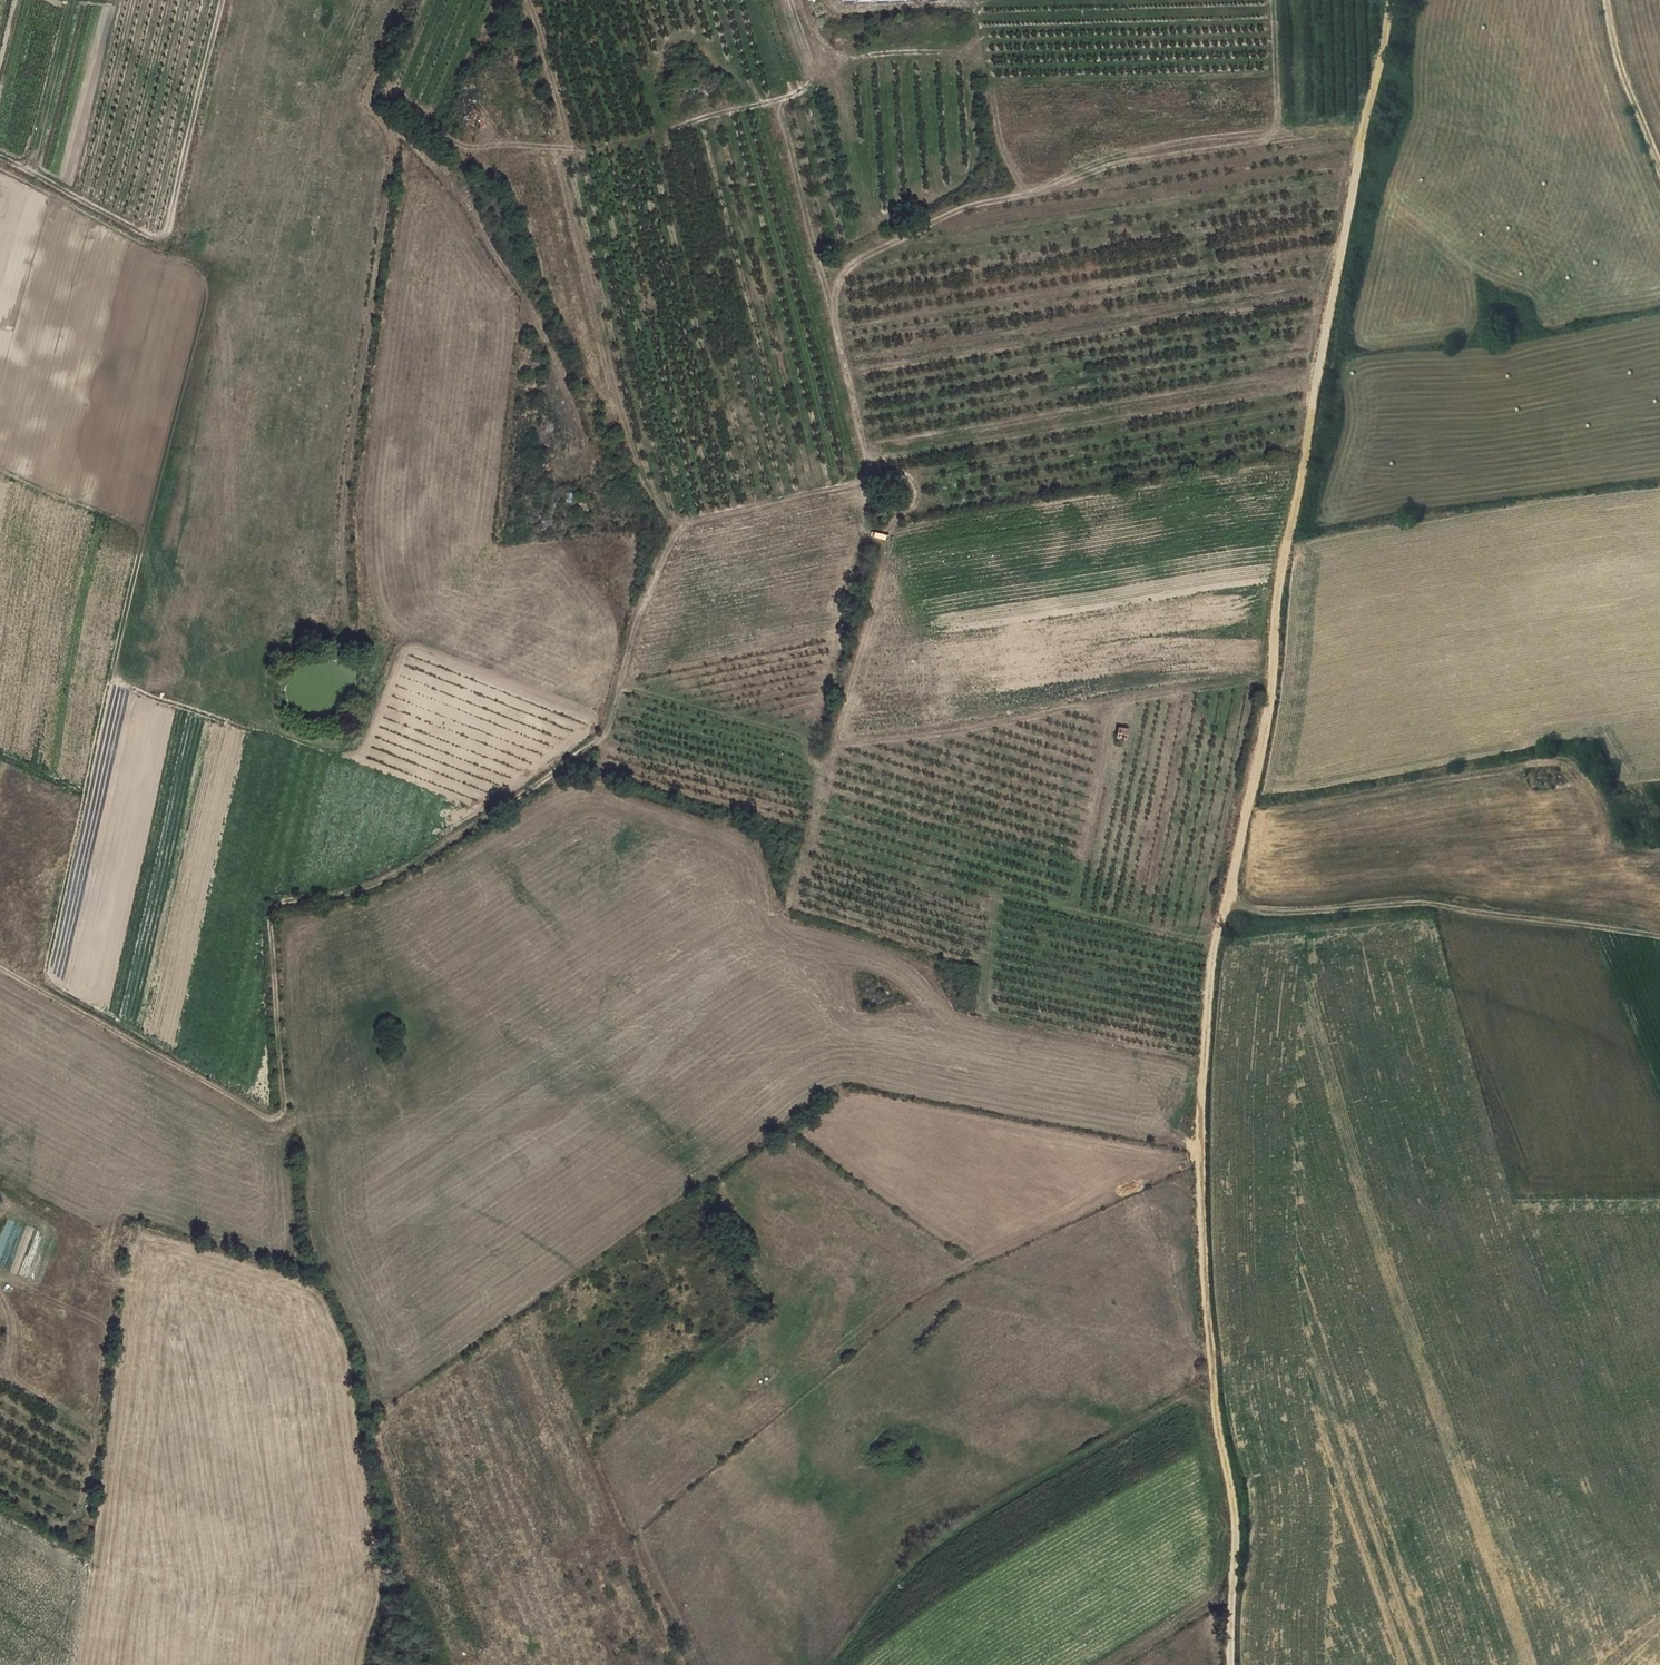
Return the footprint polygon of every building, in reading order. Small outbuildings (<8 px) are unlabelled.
[(1129,727),(1118,725),(1115,737),(1126,740),(1129,727)]
